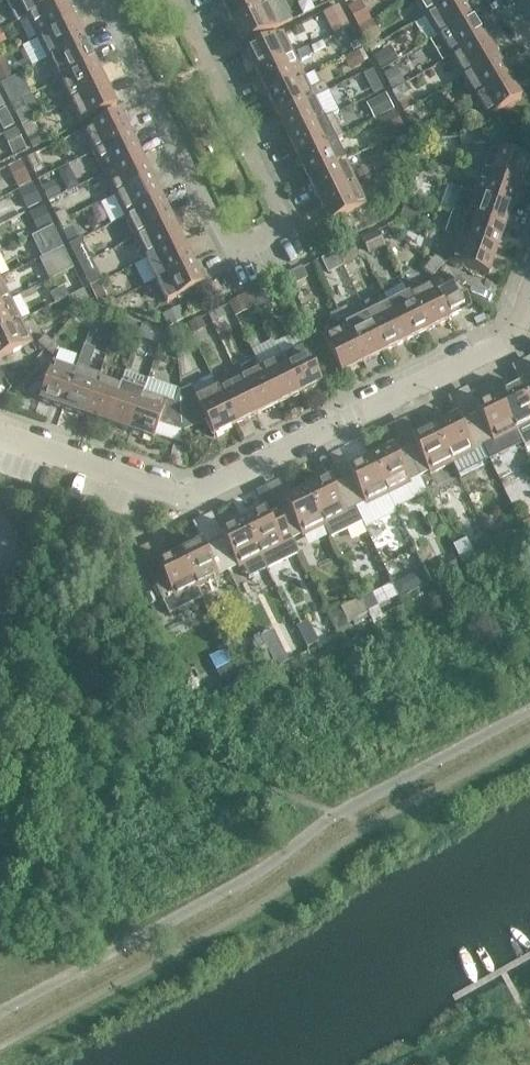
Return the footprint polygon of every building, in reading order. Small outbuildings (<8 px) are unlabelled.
[(27,17),(61,0),(19,0),(27,17)] [(64,0),(61,0),(27,17),(37,38),(74,20),(64,0)] [(266,0),(223,0),(221,1),(232,22),(268,4),(266,0)] [(272,2),(268,4),(232,22),(243,44),(279,26),(272,12),(286,6),(284,0),(277,0),(272,2)] [(425,17),(453,0),(415,0),(425,17)] [(463,0),(453,0),(425,17),(437,37),(472,16),(463,0)] [(360,3),(349,9),(358,26),(370,20),(360,3)] [(484,36),(472,16),(437,37),(431,41),(443,61),(449,57),(484,36)] [(345,17),(330,24),(335,33),(349,26),(345,17)] [(85,42),(74,20),(37,38),(48,60),(85,42)] [(370,23),(360,28),(368,43),(378,38),(370,23)] [(293,55),(282,32),(245,50),(256,73),(293,55)] [(496,57),(484,36),(449,57),(461,78),(496,57)] [(95,63),(85,42),(48,60),(58,81),(95,63)] [(356,42),(350,45),(353,50),(359,47),(356,42)] [(311,56),(307,48),(297,53),(301,61),(311,56)] [(388,50),(375,57),(381,68),(394,61),(388,50)] [(359,52),(346,58),(352,70),(365,64),(359,52)] [(304,76),(293,55),(256,73),(267,94),(304,76)] [(0,57),(0,82),(12,76),(3,56),(0,57)] [(508,77),(496,57),(461,78),(473,98),(508,77)] [(105,84),(95,63),(58,81),(69,102),(105,84)] [(396,67),(385,74),(393,89),(404,83),(396,67)] [(372,70),(364,74),(369,84),(377,80),(372,70)] [(314,97),(304,76),(267,94),(277,115),(314,97)] [(521,99),(508,77),(473,98),(486,120),(521,99)] [(15,78),(1,84),(7,97),(21,90),(15,78)] [(314,87),(318,95),(328,90),(324,82),(314,87)] [(116,106),(105,84),(69,102),(80,124),(116,106)] [(385,96),(369,105),(377,119),(393,110),(385,96)] [(324,119),(314,97),(277,115),(288,137),(324,119)] [(412,97),(400,104),(404,111),(416,104),(412,97)] [(23,100),(11,105),(16,115),(27,109),(23,100)] [(0,112),(0,130),(1,132),(14,126),(5,109),(0,112)] [(130,135),(119,112),(83,130),(93,153),(130,135)] [(395,113),(378,122),(386,137),(403,128),(395,113)] [(415,115),(408,119),(415,131),(422,128),(415,115)] [(335,140),(324,119),(288,137),(298,158),(335,140)] [(472,126),(473,135),(484,134),(483,125),(472,126)] [(16,130),(2,137),(11,156),(25,149),(16,130)] [(36,134),(27,138),(32,148),(41,143),(36,134)] [(485,143),(484,134),(473,135),(460,137),(461,148),(474,147),(474,144),(485,143)] [(141,156),(130,135),(93,153),(104,174),(141,156)] [(404,135),(395,140),(398,147),(407,142),(404,135)] [(345,161),(335,140),(298,158),(308,179),(345,161)] [(489,147),(481,171),(519,184),(528,161),(489,147)] [(35,154),(26,158),(34,172),(42,168),(35,154)] [(151,177),(141,156),(104,174),(114,195),(151,177)] [(356,182),(345,161),(308,179),(319,200),(356,182)] [(21,162),(7,169),(15,184),(29,177),(21,162)] [(466,166),(463,175),(473,178),(476,169),(466,166)] [(356,172),(360,180),(370,176),(366,167),(356,172)] [(519,184),(481,171),(473,193),(512,207),(519,184)] [(414,174),(409,189),(419,192),(424,177),(414,174)] [(72,176),(62,181),(67,190),(76,186),(72,176)] [(374,184),(370,176),(360,180),(364,189),(374,184)] [(162,198),(151,177),(114,195),(125,217),(162,198)] [(367,205),(356,182),(319,200),(330,223),(367,205)] [(54,183),(42,189),(48,200),(59,194),(54,183)] [(32,184),(17,192),(26,210),(41,202),(32,184)] [(512,207),(473,193),(465,216),(504,229),(512,207)] [(172,220),(162,198),(125,217),(135,238),(172,220)] [(405,204),(400,218),(418,224),(423,211),(405,204)] [(43,207),(28,214),(36,231),(52,223),(43,207)] [(64,210),(54,215),(58,223),(68,218),(64,210)] [(504,229),(465,216),(453,212),(445,234),(458,238),(496,252),(504,229)] [(72,226),(68,218),(58,223),(62,231),(72,226)] [(182,241),(172,220),(135,238),(146,259),(182,241)] [(53,227),(38,234),(44,246),(59,239),(53,227)] [(378,234),(363,242),(370,255),(385,248),(378,234)] [(496,252),(458,238),(450,262),(488,275),(496,252)] [(81,239),(69,245),(74,254),(86,248),(81,239)] [(193,262),(182,241),(146,259),(156,281),(193,262)] [(354,246),(337,255),(342,266),(343,267),(360,258),(354,246)] [(336,253),(322,259),(328,272),(342,266),(337,255),(336,253)] [(436,256),(430,263),(438,270),(444,263),(436,256)] [(68,257),(53,264),(59,275),(73,268),(68,257)] [(204,285),(193,262),(156,281),(167,303),(204,285)] [(438,270),(430,263),(424,270),(432,277),(438,270)] [(303,267),(288,275),(293,285),(308,277),(303,267)] [(96,270),(84,276),(89,285),(101,279),(96,270)] [(445,276),(409,294),(427,331),(449,320),(447,317),(471,305),(466,295),(445,276)] [(0,278),(0,304),(10,299),(0,278)] [(101,284),(91,289),(96,299),(106,294),(101,284)] [(266,285),(250,293),(257,307),(273,299),(266,285)] [(63,288),(50,294),(54,304),(66,298),(68,297),(63,288)] [(68,297),(66,298),(75,315),(88,299),(84,290),(68,297)] [(250,293),(229,304),(236,317),(257,307),(250,293)] [(427,331),(409,294),(387,304),(405,341),(427,331)] [(10,299),(0,304),(0,331),(21,321),(10,299)] [(405,341),(387,304),(366,315),(384,352),(405,341)] [(177,307),(162,314),(167,326),(183,318),(177,307)] [(222,307),(208,315),(212,323),(226,316),(222,307)] [(346,307),(338,311),(343,321),(351,317),(346,307)] [(343,321),(338,311),(330,315),(335,325),(343,321)] [(384,352),(366,315),(345,325),(363,362),(384,352)] [(483,315),(474,319),(476,324),(485,320),(483,315)] [(200,319),(187,325),(192,335),(205,328),(200,319)] [(21,321),(0,331),(0,358),(32,343),(21,321)] [(142,325),(136,341),(145,344),(151,328),(142,325)] [(363,362),(345,325),(323,336),(341,373),(363,362)] [(37,344),(44,350),(52,342),(45,335),(37,344)] [(59,348),(52,342),(44,350),(51,356),(59,348)] [(321,382),(303,346),(281,356),(299,393),(321,382)] [(81,354),(78,365),(87,368),(90,357),(81,354)] [(299,393),(281,356),(260,367),(278,404),(299,393)] [(39,400),(63,408),(76,369),(53,361),(39,400)] [(278,404),(260,367),(238,377),(256,414),(278,404)] [(99,377),(76,369),(63,408),(85,416),(99,377)] [(125,372),(121,385),(108,424),(130,431),(148,380),(125,372)] [(211,376),(180,391),(183,429),(205,419),(213,436),(235,425),(217,388),(211,376)] [(121,385),(99,377),(85,416),(108,424),(121,385)] [(256,414),(238,377),(217,388),(235,425),(256,414)] [(180,391),(148,380),(130,431),(154,439),(160,421),(183,429),(180,391)] [(498,395),(516,432),(529,425),(529,386),(523,390),(520,384),(498,395)] [(516,432),(498,395),(475,406),(478,412),(469,416),(482,443),(492,439),(494,443),(516,432)] [(456,415),(434,426),(452,463),(474,452),(472,448),(482,443),(469,416),(459,421),(456,415)] [(452,463),(434,426),(411,437),(414,443),(405,448),(418,475),(428,470),(430,474),(452,463)] [(392,446),(370,457),(388,494),(410,483),(408,479),(418,475),(405,448),(395,452),(392,446)] [(388,494),(370,457),(348,468),(350,474),(341,479),(354,506),(364,501),(366,505),(388,494)] [(306,489),(324,526),(330,538),(362,522),(354,506),(341,479),(331,484),(328,478),(306,489)] [(324,526),(306,489),(284,500),(287,505),(277,510),(290,537),(300,533),(302,537),(324,526)] [(264,509),(242,520),(266,569),(299,553),(290,537),(277,510),(267,515),(264,509)] [(266,569),(242,520),(220,531),(223,537),(213,542),(227,569),(236,564),(238,568),(242,566),(248,578),(266,569)] [(507,532),(492,539),(497,548),(511,541),(507,532)] [(489,536),(480,540),(487,553),(495,548),(489,536)] [(201,540),(178,551),(197,589),(219,578),(217,574),(227,569),(213,542),(203,546),(201,540)] [(201,598),(197,589),(178,551),(156,562),(159,568),(149,573),(169,614),(201,598)] [(452,555),(425,567),(432,581),(458,569),(452,555)] [(415,571),(402,577),(408,589),(420,584),(415,571)] [(371,592),(362,596),(373,618),(382,614),(371,592)] [(360,597),(329,612),(337,628),(367,613),(360,597)] [(313,631),(302,636),(307,646),(318,641),(313,631)] [(279,643),(267,648),(273,660),(284,654),(279,643)]
